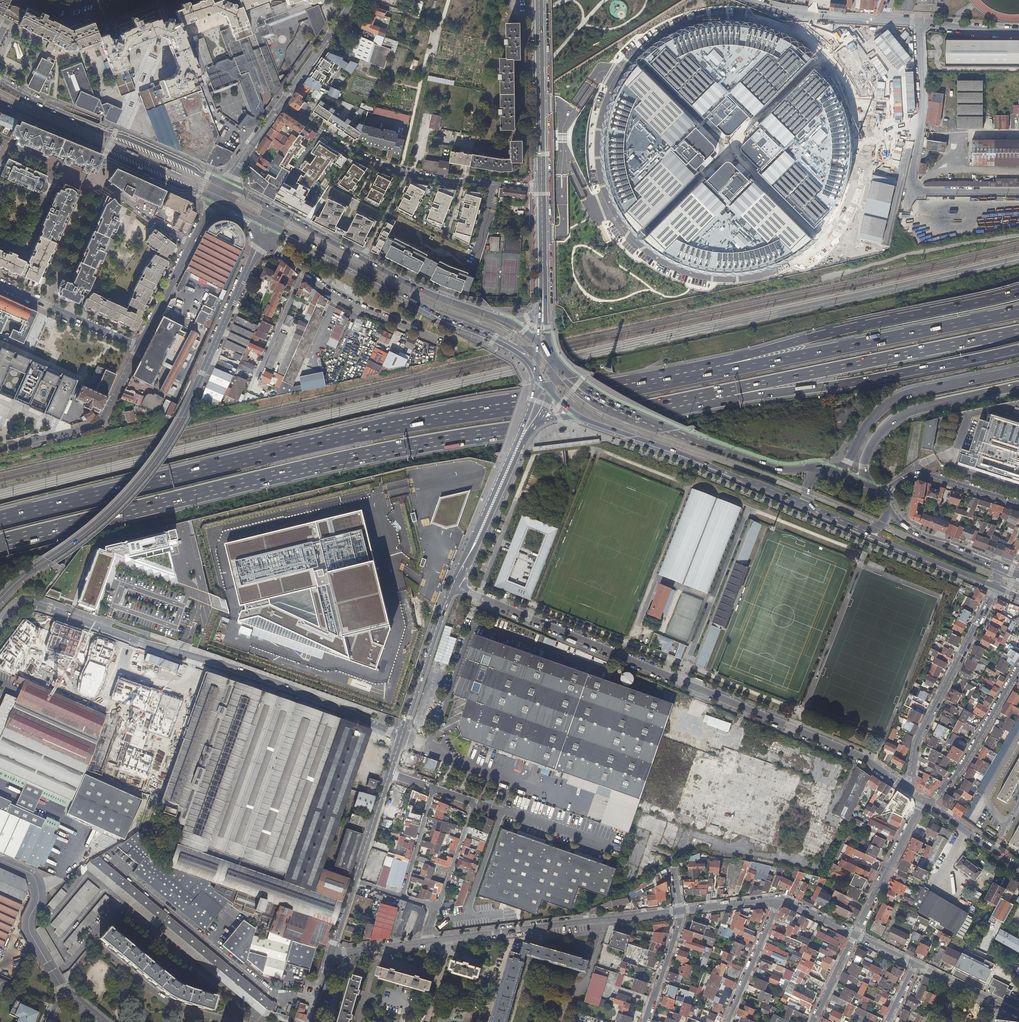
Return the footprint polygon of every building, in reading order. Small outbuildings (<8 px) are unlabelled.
[(0,8),(0,17),(1,15),(6,17),(9,18),(12,20),(19,23),(24,13),(20,11),(19,11),(18,9),(17,8),(15,7),(12,6),(11,6),(10,7),(6,5),(8,0),(4,0),(0,8)] [(180,4),(181,8),(174,11),(180,25),(187,22),(186,21),(188,20),(187,18),(192,17),(193,18),(196,17),(197,18),(204,16),(204,17),(214,13),(210,0),(204,0),(203,0),(188,6),(188,5),(188,4),(188,3),(187,2),(184,3),(184,4),(184,5),(183,5),(182,4),(180,5),(180,4)] [(222,0),(220,0),(219,0),(221,7),(223,8),(222,10),(224,11),(225,12),(226,12),(227,12),(235,10),(234,8),(235,8),(236,7),(236,6),(235,5),(234,4),(233,4),(230,3),(222,0)] [(326,23),(319,4),(312,7),(311,4),(303,0),(300,0),(287,5),(286,2),(283,3),(282,2),(276,1),(275,2),(273,3),(272,5),(272,7),(271,7),(270,7),(268,3),(256,8),(259,16),(266,35),(271,33),(267,24),(305,9),(316,38),(326,23)] [(830,11),(845,12),(846,8),(847,0),(845,0),(844,5),(830,4),(830,11)] [(874,1),(866,0),(861,0),(860,9),(859,10),(863,11),(864,9),(874,10),(874,15),(875,15),(879,13),(884,0),(874,0),(874,1)] [(911,12),(939,13),(939,8),(937,7),(937,3),(943,3),(943,0),(915,0),(915,2),(914,4),(916,5),(915,7),(914,6),(911,12)] [(822,7),(822,10),(823,10),(830,11),(830,4),(821,2),(820,6),(822,7)] [(386,30),(390,18),(385,16),(387,10),(376,7),(368,23),(373,25),(377,16),(387,19),(384,29),(386,30)] [(47,41),(56,22),(49,19),(49,18),(46,16),(45,19),(43,19),(45,16),(41,14),(41,15),(39,15),(40,13),(36,11),(36,12),(26,8),(24,13),(19,23),(17,26),(24,29),(32,33),(34,34),(38,36),(41,38),(45,40),(47,41)] [(259,16),(256,8),(246,11),(248,16),(246,16),(247,20),(242,22),(249,43),(248,43),(251,50),(252,49),(253,52),(252,53),(252,56),(267,51),(265,45),(266,45),(263,36),(266,35),(259,16)] [(105,35),(98,37),(100,42),(105,55),(118,50),(120,46),(163,29),(166,31),(177,27),(176,23),(171,25),(169,22),(169,21),(168,21),(163,23),(158,11),(141,17),(141,19),(133,22),(132,21),(133,21),(134,21),(134,20),(135,19),(135,18),(134,18),(133,17),(131,17),(130,18),(130,19),(131,20),(131,21),(114,27),(117,35),(115,36),(115,40),(115,39),(114,39),(114,38),(113,38),(112,39),(111,40),(111,41),(110,42),(108,38),(106,38),(105,35)] [(56,22),(47,41),(49,42),(46,49),(49,50),(52,52),(54,49),(57,51),(60,52),(62,48),(65,50),(67,50),(69,50),(71,51),(73,51),(73,48),(75,47),(76,50),(89,45),(93,44),(91,38),(93,37),(96,37),(95,35),(97,34),(92,22),(91,21),(90,21),(89,19),(84,22),(85,25),(82,26),(81,23),(68,28),(56,22)] [(645,61),(728,139),(814,55),(799,42),(787,35),(774,29),(758,25),(737,21),(724,20),(703,22),(685,27),(667,38),(645,61)] [(378,34),(384,37),(386,30),(384,29),(373,25),(368,23),(365,22),(362,28),(364,28),(364,29),(376,34),(378,34)] [(502,74),(500,74),(500,79),(502,79),(502,109),(500,109),(500,113),(502,113),(502,125),(501,125),(501,128),(502,128),(502,129),(515,128),(514,59),(521,59),(520,23),(507,23),(508,40),(506,40),(506,44),(508,44),(509,59),(502,59),(502,74)] [(245,59),(246,59),(233,25),(228,27),(229,28),(220,32),(229,57),(232,59),(230,61),(227,58),(216,63),(214,67),(212,66),(213,63),(203,38),(194,42),(196,48),(189,50),(186,43),(190,42),(186,32),(168,38),(180,70),(181,69),(182,73),(181,76),(159,84),(160,84),(142,91),(144,94),(140,96),(158,142),(216,168),(225,165),(234,153),(215,145),(218,134),(199,85),(192,87),(190,82),(192,82),(193,81),(193,80),(192,79),(192,78),(190,78),(190,77),(207,71),(208,73),(232,64),(241,61),(245,59)] [(875,41),(898,71),(913,59),(890,30),(875,41)] [(905,40),(910,35),(905,30),(900,36),(905,40)] [(824,32),(823,43),(843,44),(843,33),(824,32)] [(381,50),(389,52),(391,49),(375,43),(376,42),(378,34),(376,34),(374,41),(360,36),(356,43),(349,55),(372,64),(375,65),(381,50)] [(382,44),(383,42),(383,41),(384,37),(378,34),(376,42),(382,44)] [(399,42),(384,37),(383,41),(383,42),(392,45),(391,49),(389,52),(395,54),(399,42)] [(945,42),(945,65),(1018,66),(1018,41),(945,41),(945,42)] [(881,85),(892,78),(869,44),(859,51),(881,85)] [(267,51),(252,56),(252,57),(252,59),(253,61),(253,62),(256,63),(257,63),(258,66),(257,66),(259,72),(260,72),(267,90),(269,89),(276,94),(293,70),(291,69),(284,78),(284,77),(284,75),(284,74),(284,73),(277,75),(266,45),(265,45),(267,51)] [(375,65),(384,68),(389,52),(381,50),(375,65)] [(319,81),(320,82),(323,83),(327,76),(323,73),(325,70),(329,73),(335,62),(339,64),(342,59),(345,61),(342,66),(351,72),(354,68),(358,62),(350,59),(349,63),(343,59),(343,57),(329,52),(324,60),(321,59),(320,61),(322,62),(314,73),(312,72),(309,76),(319,81)] [(121,55),(107,61),(111,72),(115,82),(120,96),(131,92),(130,88),(134,87),(121,55)] [(41,58),(35,71),(42,74),(50,70),(54,61),(51,60),(50,60),(50,61),(49,62),(41,58)] [(250,69),(249,67),(249,66),(248,64),(246,59),(245,59),(241,61),(243,65),(234,68),(235,69),(230,71),(230,70),(217,75),(217,76),(213,78),(212,76),(209,78),(214,91),(238,82),(239,79),(241,80),(240,82),(252,113),(247,112),(238,125),(239,126),(242,127),(245,128),(249,127),(251,127),(253,126),(255,123),(263,113),(263,112),(262,94),(261,93),(258,88),(257,88),(255,82),(256,82),(255,75),(250,69)] [(243,65),(241,61),(232,64),(208,73),(209,78),(212,76),(213,78),(217,76),(217,75),(230,70),(230,71),(235,69),(234,68),(243,65)] [(72,100),(74,105),(75,105),(76,106),(97,115),(99,114),(100,112),(103,113),(103,116),(104,116),(105,115),(101,104),(100,102),(95,100),(94,96),(89,84),(86,77),(85,74),(84,70),(83,68),(81,63),(60,71),(72,100)] [(817,65),(741,143),(740,144),(740,146),(741,148),(758,167),(756,169),(815,230),(818,230),(822,226),(830,215),(842,196),(846,187),(850,177),(853,166),(854,155),(854,141),(853,131),(851,123),(849,114),(846,106),(840,95),(834,87),(829,81),(817,65)] [(642,232),(717,153),(718,152),(718,150),(717,148),(700,130),(702,127),(642,67),(639,67),(635,71),(627,83),(615,102),(611,111),(608,120),(605,132),(604,143),(604,156),(605,167),(607,175),(610,184),(613,191),(619,202),(624,210),(630,217),(642,232)] [(35,71),(27,87),(48,95),(51,82),(51,79),(52,77),(52,76),(51,75),(50,75),(49,75),(48,75),(48,76),(47,76),(50,70),(42,74),(35,71)] [(454,85),(455,81),(429,75),(428,80),(454,85)] [(316,82),(309,77),(304,84),(311,87),(312,88),(316,82)] [(982,130),(983,82),(957,82),(956,129),(982,130)] [(866,104),(873,114),(903,92),(896,83),(866,104)] [(311,87),(304,84),(303,84),(290,102),(291,104),(306,115),(307,115),(312,108),(310,107),(308,106),(309,105),(302,100),(311,87)] [(327,90),(325,93),(338,99),(341,91),(332,87),(330,92),(327,90)] [(931,90),(927,90),(927,93),(931,93),(931,101),(929,101),(929,97),(928,97),(928,108),(926,123),(939,125),(943,95),(934,93),(934,91),(931,91),(931,90)] [(322,101),(310,117),(313,119),(314,118),(318,115),(320,116),(324,118),(323,124),(322,125),(327,129),(328,128),(333,124),(337,127),(339,128),(338,135),(337,136),(343,139),(344,138),(348,135),(353,138),(352,144),(352,145),(355,146),(359,139),(363,125),(359,123),(358,125),(356,129),(350,124),(352,121),(348,118),(346,122),(342,119),(333,114),(336,110),(332,107),(330,111),(323,106),(325,103),(322,101)] [(106,114),(105,115),(107,119),(116,123),(121,111),(107,106),(108,109),(108,110),(108,111),(108,112),(107,113),(106,114)] [(375,107),(372,113),(408,122),(409,116),(375,107)] [(867,108),(862,112),(868,120),(873,116),(867,108)] [(13,129),(14,126),(17,120),(0,113),(0,125),(5,127),(9,129),(12,130),(13,129)] [(296,137),(297,138),(301,133),(306,127),(306,126),(285,113),(282,113),(279,118),(286,123),(299,132),(296,137)] [(432,114),(429,127),(439,129),(441,116),(432,114)] [(995,115),(994,129),(1008,129),(1008,115),(995,115)] [(266,136),(273,141),(275,138),(278,141),(284,145),(290,149),(291,147),(293,143),(297,138),(296,137),(292,134),(288,139),(283,136),(282,138),(277,135),(279,133),(280,134),(280,133),(279,132),(286,123),(279,118),(266,136)] [(358,125),(352,121),(350,124),(356,129),(358,125)] [(404,140),(405,135),(395,133),(384,130),(384,131),(381,130),(381,129),(363,125),(359,139),(367,141),(366,144),(394,151),(393,153),(400,155),(404,140)] [(13,130),(11,135),(13,136),(14,136),(18,138),(17,140),(16,142),(23,145),(42,153),(49,156),(62,161),(69,164),(82,169),(89,172),(94,159),(17,127),(14,126),(13,129),(13,130)] [(306,126),(306,127),(301,133),(305,135),(306,134),(309,136),(312,130),(306,126)] [(266,136),(256,150),(263,155),(270,146),(273,141),(266,136)] [(273,141),(270,146),(273,148),(278,141),(275,138),(273,141)] [(473,155),(471,165),(503,171),(503,170),(512,170),(512,162),(522,161),(522,141),(517,141),(517,139),(512,139),(512,141),(512,146),(512,150),(509,150),(509,154),(512,154),(512,159),(504,159),(504,157),(501,158),(500,159),(497,159),(484,157),(485,155),(481,154),(481,156),(478,156),(473,155)] [(926,149),(922,149),(919,172),(924,173),(927,154),(928,154),(929,149),(944,152),(946,143),(927,140),(926,149)] [(973,140),(973,165),(1018,165),(1018,140),(973,140)] [(274,161),(280,166),(284,158),(290,149),(284,145),(279,152),(274,161)] [(896,145),(884,150),(889,161),(901,155),(896,145)] [(459,153),(451,151),(449,162),(469,165),(471,165),(473,155),(471,155),(463,153),(464,151),(460,150),(459,153)] [(260,160),(257,164),(266,170),(271,163),(261,156),(258,159),(260,160)] [(811,238),(729,156),(645,234),(660,247),(673,259),(686,264),(702,268),(719,269),(737,268),(757,266),(776,259),(794,248),(811,238)] [(348,158),(346,161),(352,165),(338,186),(349,192),(351,189),(355,191),(357,186),(356,185),(368,168),(348,158)] [(100,161),(94,159),(89,172),(95,175),(100,161)] [(7,160),(2,171),(2,174),(4,175),(3,177),(10,180),(11,178),(14,179),(13,181),(16,183),(17,181),(23,184),(22,186),(26,188),(27,185),(30,187),(29,189),(36,192),(37,190),(40,192),(42,193),(45,192),(46,190),(47,189),(47,188),(48,187),(48,185),(48,183),(44,182),(46,178),(38,174),(33,172),(20,166),(15,164),(7,160)] [(425,160),(423,170),(447,174),(448,174),(450,162),(440,161),(440,162),(439,162),(435,162),(435,161),(434,161),(430,161),(430,160),(429,160),(425,160)] [(164,186),(113,163),(105,176),(110,185),(111,184),(122,192),(129,197),(131,195),(158,205),(164,186)] [(250,187),(274,200),(279,191),(285,180),(290,171),(282,167),(276,178),(271,176),(268,181),(249,165),(247,169),(250,187)] [(381,176),(379,175),(367,197),(369,198),(368,201),(379,207),(394,178),(382,173),(381,176)] [(878,176),(863,239),(882,243),(895,180),(878,176)] [(1017,182),(1018,179),(996,178),(996,181),(932,181),(932,186),(1018,186),(1018,182),(1017,182)] [(429,185),(412,182),(398,210),(412,218),(429,185)] [(41,233),(40,235),(54,241),(55,239),(57,240),(62,230),(63,231),(72,211),(70,211),(80,191),(64,184),(63,184),(61,184),(60,185),(58,185),(56,187),(54,189),(52,191),(56,192),(52,200),(53,204),(52,206),(54,207),(53,209),(52,209),(52,208),(51,207),(50,207),(49,208),(48,208),(48,209),(48,210),(49,211),(53,213),(53,214),(47,212),(46,213),(47,217),(46,219),(44,218),(41,225),(43,226),(40,232),(41,233)] [(172,194),(164,186),(158,205),(157,209),(161,210),(162,208),(161,207),(162,205),(163,206),(166,207),(166,206),(168,208),(169,208),(174,210),(176,211),(177,212),(179,213),(179,215),(178,215),(176,220),(176,221),(175,224),(174,224),(173,226),(174,227),(187,200),(182,198),(182,199),(180,198),(180,197),(175,195),(174,195),(172,194)] [(440,187),(427,222),(441,229),(457,190),(440,187)] [(525,197),(526,191),(500,188),(499,194),(525,197)] [(484,192),(468,191),(455,236),(469,244),(484,192)] [(60,297),(63,299),(63,297),(77,303),(79,298),(81,299),(84,289),(88,290),(90,285),(91,282),(93,279),(90,277),(91,274),(97,261),(98,259),(102,260),(105,252),(102,250),(103,248),(100,246),(100,245),(101,245),(102,245),(103,243),(105,244),(111,230),(112,228),(116,228),(119,220),(116,219),(117,217),(114,215),(114,214),(115,214),(116,213),(117,213),(120,205),(106,196),(105,199),(107,200),(104,207),(96,223),(98,226),(95,232),(93,231),(82,254),(84,257),(81,263),(79,262),(73,276),(75,277),(72,285),(70,283),(62,280),(58,287),(58,289),(57,291),(58,293),(59,295),(60,296),(60,297)] [(321,197),(307,217),(311,219),(334,231),(346,207),(329,198),(319,217),(314,216),(325,200),(321,197)] [(188,201),(187,200),(174,227),(177,228),(176,230),(175,230),(181,233),(182,231),(186,233),(188,230),(188,229),(188,228),(189,228),(192,223),(191,222),(192,220),(193,220),(195,215),(195,214),(196,213),(193,212),(194,210),(192,205),(191,205),(192,204),(191,202),(190,202),(189,202),(188,201)] [(374,221),(357,213),(345,237),(362,245),(374,221)] [(206,229),(205,231),(215,236),(215,234),(216,233),(218,232),(220,231),(222,230),(224,230),(226,230),(229,231),(231,232),(233,234),(234,236),(235,238),(235,240),(235,243),(235,246),(242,250),(244,251),(246,246),(246,242),(246,239),(246,235),(244,232),(243,228),(240,225),(237,223),(234,221),(230,220),(226,219),(222,219),(219,220),(216,221),(214,222),(212,223),(210,225),(208,226),(206,229)] [(387,222),(373,248),(380,252),(381,251),(390,233),(396,221),(393,219),(391,224),(387,222)] [(340,228),(337,234),(344,237),(347,232),(340,228)] [(162,236),(153,230),(145,242),(148,244),(146,246),(153,251),(154,248),(157,250),(156,252),(158,253),(166,257),(168,254),(171,255),(172,252),(175,246),(175,245),(168,240),(169,238),(167,237),(166,236),(165,235),(164,237),(162,236)] [(190,273),(191,274),(195,276),(196,276),(200,278),(200,279),(201,279),(206,281),(205,281),(206,281),(206,282),(206,281),(211,283),(211,284),(212,284),(216,286),(215,286),(216,287),(217,287),(221,289),(220,289),(221,289),(222,288),(224,283),(224,284),(225,283),(227,278),(228,277),(227,277),(230,272),(231,272),(230,271),(233,267),(233,266),(236,261),(236,260),(239,256),(239,255),(241,250),(242,250),(235,246),(230,244),(229,243),(225,241),(223,240),(220,239),(215,236),(205,231),(185,271),(186,271),(190,273)] [(458,268),(390,233),(381,251),(449,286),(469,294),(475,275),(458,268)] [(40,235),(40,236),(39,236),(38,237),(36,238),(35,242),(36,243),(34,248),(32,249),(28,256),(30,256),(27,262),(29,263),(29,264),(28,264),(25,263),(26,262),(23,260),(23,261),(20,260),(21,259),(17,258),(16,258),(15,258),(17,255),(11,252),(10,255),(7,253),(7,254),(1,251),(1,250),(0,250),(0,267),(1,269),(10,273),(13,272),(16,273),(19,275),(20,273),(24,275),(24,277),(30,280),(38,284),(39,282),(41,279),(54,250),(52,249),(55,243),(54,242),(54,241),(40,235)] [(498,238),(490,238),(489,250),(497,250),(498,238)] [(222,288),(221,289),(223,290),(226,291),(244,251),(242,250),(241,250),(239,255),(239,256),(236,260),(236,261),(233,266),(233,267),(230,271),(231,272),(230,272),(227,277),(228,277),(227,278),(225,283),(224,284),(224,283),(222,288)] [(128,305),(136,309),(142,312),(143,311),(146,305),(153,292),(155,286),(164,268),(167,263),(168,261),(165,260),(157,256),(154,255),(150,262),(147,261),(147,262),(146,263),(146,266),(132,293),(130,296),(130,297),(132,297),(128,305)] [(287,264),(282,259),(276,272),(273,278),(276,280),(274,284),(277,285),(279,280),(281,276),(277,275),(280,270),(283,271),(287,264)] [(291,268),(287,264),(283,271),(281,276),(279,280),(283,281),(286,275),(288,275),(291,268)] [(260,279),(270,284),(273,278),(276,272),(267,268),(265,268),(261,276),(261,277),(260,279)] [(185,271),(176,288),(178,291),(181,293),(191,274),(190,273),(186,271),(185,271)] [(284,283),(286,284),(292,287),(295,280),(291,278),(290,281),(287,279),(289,277),(287,276),(284,283)] [(274,291),(273,292),(275,293),(280,283),(286,285),(286,284),(284,283),(279,280),(277,285),(274,291)] [(302,282),(296,295),(301,297),(302,294),(305,295),(304,298),(308,300),(310,296),(313,288),(306,281),(302,282)] [(275,293),(281,295),(281,296),(285,287),(291,290),(292,287),(286,284),(286,285),(280,283),(275,293)] [(226,291),(223,290),(220,296),(210,291),(209,294),(217,298),(222,300),(226,291)] [(305,331),(321,294),(317,291),(311,304),(307,312),(303,322),(301,325),(302,326),(301,329),(305,331)] [(84,306),(83,306),(85,309),(89,311),(94,311),(104,315),(110,318),(112,319),(117,321),(131,327),(136,330),(141,319),(139,319),(141,315),(135,312),(134,314),(129,311),(127,312),(125,311),(126,309),(109,301),(110,299),(109,299),(108,299),(106,299),(105,299),(103,299),(101,298),(98,297),(99,296),(92,292),(89,295),(87,299),(84,306)] [(268,304),(270,305),(275,295),(280,297),(281,295),(275,293),(273,292),(268,304)] [(217,298),(209,294),(203,305),(202,307),(200,310),(201,310),(195,321),(204,326),(209,314),(210,315),(212,310),(212,309),(217,298)] [(291,384),(328,300),(321,294),(305,331),(304,331),(300,341),(284,377),(283,380),(291,384)] [(279,299),(285,302),(287,298),(285,297),(281,296),(281,295),(280,297),(275,295),(270,305),(275,307),(279,299)] [(10,333),(18,337),(23,339),(35,311),(28,308),(0,296),(0,313),(0,315),(0,329),(1,329),(6,320),(10,321),(9,317),(13,319),(12,321),(21,325),(18,332),(12,329),(10,333)] [(204,326),(210,329),(222,300),(217,298),(212,309),(212,310),(210,315),(209,314),(204,326)] [(169,301),(132,375),(151,385),(159,369),(161,366),(177,334),(182,337),(184,332),(184,331),(184,332),(179,329),(181,325),(166,318),(173,303),(169,301)] [(272,317),(276,307),(275,307),(270,305),(268,304),(263,313),(272,317)] [(241,308),(224,346),(243,355),(246,350),(249,342),(255,331),(258,323),(248,318),(250,313),(241,308)] [(341,320),(338,319),(327,344),(337,348),(349,317),(343,315),(341,320)] [(287,317),(284,324),(290,326),(293,320),(289,318),(287,317)] [(359,332),(364,320),(357,317),(352,329),(359,332)] [(257,332),(261,333),(263,334),(264,332),(267,333),(272,324),(270,323),(261,320),(261,321),(262,322),(257,332)] [(188,334),(168,374),(159,390),(166,394),(167,393),(171,386),(173,380),(174,379),(198,334),(190,330),(188,334)] [(300,340),(300,341),(304,331),(301,330),(299,334),(297,333),(295,338),(294,338),(278,373),(284,376),(300,340)] [(393,334),(383,330),(379,339),(385,342),(388,344),(393,334)] [(255,331),(249,342),(256,345),(261,333),(257,332),(255,331)] [(165,368),(163,371),(168,374),(188,334),(184,332),(182,337),(177,334),(161,366),(165,368)] [(280,332),(265,367),(270,370),(286,335),(280,332)] [(22,341),(23,339),(18,337),(16,340),(11,338),(12,335),(10,335),(7,333),(5,334),(5,335),(21,343),(22,341)] [(201,338),(198,334),(174,379),(177,380),(179,381),(194,353),(193,353),(201,338)] [(412,350),(417,338),(410,335),(405,346),(412,350)] [(250,349),(262,354),(264,349),(256,345),(249,342),(246,350),(249,351),(250,349)] [(76,382),(77,380),(60,372),(59,376),(43,369),(43,365),(30,359),(29,361),(15,355),(16,353),(0,346),(0,393),(59,420),(71,394),(76,382)] [(385,362),(388,354),(380,350),(379,349),(375,347),(369,359),(383,366),(385,362)] [(243,355),(241,359),(250,363),(251,360),(246,357),(249,351),(246,350),(243,355)] [(389,368),(394,368),(400,355),(396,353),(394,357),(391,365),(389,368)] [(385,362),(391,365),(394,357),(388,354),(385,362)] [(399,367),(405,366),(408,359),(400,355),(394,368),(399,367)] [(241,359),(238,367),(251,373),(252,372),(255,365),(250,363),(241,359)] [(360,378),(366,376),(367,373),(370,367),(376,370),(380,372),(383,366),(369,359),(360,378)] [(93,384),(109,391),(116,374),(100,367),(93,384)] [(200,401),(208,401),(221,401),(225,394),(228,387),(234,375),(215,367),(200,401)] [(263,378),(270,382),(273,375),(266,371),(263,378)] [(302,390),(326,385),(323,371),(299,376),(302,390)] [(233,386),(243,390),(247,380),(237,376),(233,386)] [(91,384),(89,385),(87,385),(86,386),(76,382),(71,394),(76,397),(75,398),(84,402),(83,406),(89,409),(99,413),(107,396),(109,391),(93,384),(92,383),(91,384)] [(228,387),(225,394),(238,400),(243,390),(233,386),(232,389),(228,387)] [(125,389),(120,398),(130,402),(147,408),(157,412),(164,399),(154,393),(153,395),(151,394),(150,394),(148,394),(146,395),(145,396),(144,397),(135,393),(134,391),(131,390),(129,391),(125,389)] [(158,412),(159,413),(166,400),(165,399),(158,412)] [(161,414),(161,415),(172,416),(177,405),(166,400),(159,413),(160,414),(161,414)] [(147,408),(130,402),(131,407),(146,413),(147,408)] [(83,415),(87,420),(94,415),(90,410),(83,415)] [(132,410),(125,412),(128,423),(135,421),(134,417),(136,417),(135,414),(133,415),(132,410)] [(992,415),(977,461),(1018,475),(1018,424),(992,415)] [(928,422),(925,423),(921,450),(932,452),(937,420),(928,422)] [(549,449),(600,443),(600,438),(551,445),(549,449)] [(914,490),(912,498),(924,500),(925,494),(927,483),(919,481),(915,483),(914,490)] [(927,495),(927,496),(937,499),(939,492),(939,491),(929,488),(927,495)] [(936,502),(940,504),(941,499),(945,489),(940,488),(939,491),(939,492),(937,499),(936,502)] [(740,508),(694,490),(660,575),(663,576),(707,593),(740,508)] [(470,491),(440,498),(431,523),(446,528),(458,526),(470,491)] [(951,491),(948,503),(958,506),(963,495),(951,491)] [(909,516),(909,517),(911,520),(919,523),(921,513),(924,500),(912,498),(911,508),(910,508),(909,516)] [(955,513),(958,514),(967,517),(975,499),(972,498),(967,507),(969,508),(967,512),(957,508),(955,513)] [(967,517),(969,518),(976,520),(976,517),(972,516),(977,504),(989,508),(992,504),(979,500),(979,503),(977,502),(978,500),(975,499),(967,517)] [(1003,508),(992,504),(989,508),(987,514),(990,516),(993,510),(995,510),(999,511),(1002,512),(1003,508)] [(1005,508),(1001,515),(1008,518),(1012,510),(1005,508)] [(242,611),(238,621),(376,670),(391,626),(362,510),(224,542),(240,606),(245,605),(246,610),(242,611)] [(921,513),(919,523),(925,525),(945,534),(949,524),(950,524),(934,517),(934,518),(921,513)] [(994,532),(993,534),(1001,537),(1004,530),(1003,529),(1008,518),(1001,515),(996,527),(994,532)] [(530,600),(557,529),(524,516),(499,586),(530,600)] [(1009,532),(1012,533),(1014,530),(1014,529),(1016,526),(1017,523),(1018,521),(1010,518),(1007,525),(1011,528),(1009,532)] [(751,520),(694,664),(705,669),(721,629),(712,625),(713,623),(724,627),(747,568),(736,563),(737,561),(747,564),(762,525),(751,520)] [(974,542),(973,545),(986,550),(990,540),(993,534),(994,532),(996,527),(983,522),(982,524),(979,532),(982,533),(986,526),(991,527),(986,539),(982,537),(983,536),(981,536),(981,537),(977,535),(974,542)] [(949,524),(945,534),(959,539),(960,536),(964,528),(960,526),(958,530),(956,530),(957,528),(949,524)] [(1001,556),(1013,561),(1018,550),(1018,548),(1018,541),(1013,552),(1009,550),(1018,532),(1017,532),(1018,528),(1018,527),(1016,526),(1014,529),(1014,530),(1012,533),(1006,547),(1001,556)] [(960,536),(959,539),(964,541),(965,538),(974,542),(977,535),(978,533),(979,532),(965,527),(964,528),(960,536)] [(175,578),(169,551),(162,553),(162,550),(168,548),(167,543),(175,541),(172,529),(102,546),(102,551),(97,550),(96,552),(95,552),(88,574),(87,574),(84,581),(85,581),(77,603),(78,603),(77,605),(93,611),(94,609),(113,558),(112,558),(113,556),(124,559),(123,557),(126,556),(127,559),(131,561),(129,561),(175,578)] [(990,540),(986,550),(994,553),(998,544),(1001,537),(993,534),(990,540)] [(998,544),(994,553),(1001,556),(1006,547),(998,544)] [(672,589),(660,584),(648,614),(661,619),(672,589)] [(972,599),(978,602),(980,599),(981,599),(982,597),(984,597),(986,592),(975,587),(973,587),(975,589),(974,590),(976,591),(974,595),(972,599)] [(49,590),(45,596),(58,601),(61,594),(49,590)] [(965,603),(963,609),(972,614),(978,602),(972,599),(970,598),(969,597),(967,601),(965,600),(964,602),(965,603)] [(1007,606),(1008,606),(1008,605),(1007,604),(1000,600),(995,607),(1002,611),(1005,607),(1006,608),(1007,606)] [(963,609),(957,620),(966,624),(967,625),(972,614),(963,609)] [(1006,617),(1005,616),(998,613),(996,617),(994,616),(992,620),(1000,625),(1003,620),(1004,621),(1006,617)] [(14,675),(19,660),(22,653),(25,654),(26,647),(30,648),(31,646),(41,650),(48,631),(41,628),(41,630),(39,630),(26,620),(22,620),(0,650),(0,669),(14,675)] [(966,624),(957,620),(952,629),(961,633),(966,624)] [(1017,623),(1012,620),(1008,628),(1006,632),(1010,634),(1011,633),(1016,624),(1017,623)] [(82,633),(55,623),(47,651),(73,659),(82,633)] [(452,628),(445,625),(434,660),(448,665),(457,638),(450,636),(452,628)] [(1000,643),(1002,639),(995,636),(998,630),(990,626),(989,627),(985,635),(993,639),(993,640),(1000,643)] [(945,641),(947,643),(948,643),(949,640),(951,637),(952,634),(953,632),(950,630),(945,641)] [(490,640),(491,636),(477,631),(476,635),(490,640)] [(1006,632),(1002,639),(1000,643),(1012,650),(1018,654),(1018,649),(1006,642),(1010,634),(1006,632)] [(214,640),(222,641),(224,635),(216,633),(214,640)] [(949,640),(948,643),(952,645),(953,646),(955,643),(958,644),(961,639),(952,634),(951,637),(949,640)] [(662,738),(674,704),(554,662),(547,683),(526,674),(533,655),(504,645),(490,640),(476,635),(472,647),(467,659),(463,671),(459,684),(455,695),(459,697),(469,700),(465,710),(463,718),(460,726),(464,737),(471,740),(475,741),(474,743),(485,746),(499,751),(513,756),(528,761),(612,790),(641,800),(662,738)] [(661,651),(669,653),(673,639),(658,635),(657,642),(663,644),(661,651)] [(490,640),(504,645),(506,641),(491,636),(490,640)] [(998,648),(1000,643),(993,640),(985,636),(981,644),(988,648),(990,645),(990,644),(998,648)] [(112,644),(98,639),(92,645),(90,655),(89,662),(83,673),(79,690),(80,693),(92,698),(94,697),(103,681),(104,667),(108,660),(112,649),(112,644)] [(681,643),(676,657),(680,659),(686,645),(681,643)] [(947,643),(941,654),(946,656),(949,658),(953,650),(956,652),(958,648),(953,646),(952,645),(948,643),(947,643)] [(994,654),(998,648),(990,644),(990,645),(992,647),(990,652),(994,654)] [(980,661),(984,663),(985,660),(981,658),(985,650),(975,645),(971,654),(974,655),(973,658),(980,661)] [(467,659),(472,647),(468,646),(464,658),(467,659)] [(931,649),(928,654),(932,656),(935,657),(936,658),(937,655),(944,659),(946,656),(941,654),(931,649)] [(1018,655),(1018,654),(1012,650),(1009,656),(1009,657),(1006,661),(1009,663),(1013,665),(1018,655)] [(547,683),(554,662),(533,655),(526,674),(547,683)] [(932,663),(934,664),(943,668),(944,669),(947,663),(936,658),(935,657),(932,663)] [(974,672),(980,661),(973,658),(972,659),(969,658),(964,667),(973,671),(974,672)] [(1003,674),(1009,663),(1006,661),(1004,660),(1001,658),(995,669),(997,671),(1003,674)] [(936,679),(937,680),(943,668),(934,664),(928,675),(936,679)] [(995,669),(988,665),(985,671),(994,676),(997,671),(995,669)] [(968,680),(973,671),(964,667),(959,675),(968,680)] [(455,682),(459,684),(463,671),(459,670),(455,682)] [(615,670),(611,680),(618,682),(622,673),(615,670)] [(627,671),(621,678),(630,686),(636,678),(627,671)] [(150,795),(138,832),(176,845),(169,868),(205,880),(216,884),(218,885),(217,889),(235,896),(233,902),(244,906),(242,911),(253,915),(254,910),(261,912),(257,924),(267,930),(269,931),(276,935),(283,937),(298,942),(309,945),(316,948),(318,942),(324,944),(331,924),(333,925),(348,879),(322,869),(370,730),(205,672),(162,799),(150,795)] [(935,692),(937,690),(932,687),(936,679),(928,675),(927,675),(925,679),(927,680),(925,683),(923,682),(921,686),(922,686),(925,688),(935,692)] [(1001,687),(1006,678),(1000,675),(995,684),(1001,687)] [(31,683),(19,677),(16,683),(23,686),(16,699),(5,694),(0,706),(0,769),(72,801),(84,774),(86,770),(105,716),(31,683)] [(184,699),(118,677),(110,700),(152,713),(147,731),(169,739),(184,699)] [(970,698),(976,687),(970,684),(962,680),(957,690),(962,693),(966,686),(970,688),(966,696),(970,698)] [(451,694),(455,695),(459,684),(455,682),(451,694)] [(999,690),(1001,687),(995,684),(994,683),(993,685),(994,686),(991,692),(988,690),(986,693),(989,695),(990,694),(994,697),(998,689),(999,690)] [(922,686),(919,690),(920,691),(916,697),(926,702),(928,697),(929,698),(932,692),(925,688),(922,686)] [(956,705),(961,694),(953,689),(951,693),(950,692),(946,700),(953,704),(956,705)] [(1013,691),(1007,702),(1015,707),(1018,700),(1018,696),(1017,695),(1017,694),(1013,691)] [(910,694),(904,705),(909,707),(912,700),(924,707),(927,702),(926,702),(916,697),(910,694)] [(979,703),(987,708),(992,699),(988,696),(986,701),(984,700),(983,702),(978,699),(976,702),(979,703)] [(469,700),(459,697),(455,706),(465,710),(469,700)] [(1015,707),(1007,702),(1001,711),(1010,716),(1012,712),(1015,707)] [(982,717),(987,708),(979,703),(973,712),(982,717)] [(465,710),(455,706),(452,714),(463,718),(465,710)] [(958,720),(964,709),(959,707),(958,706),(957,708),(952,706),(952,707),(950,710),(946,708),(943,713),(952,717),(955,712),(956,713),(958,710),(960,711),(956,719),(958,720)] [(905,715),(903,718),(910,722),(911,722),(912,720),(917,722),(922,714),(913,709),(912,711),(909,717),(907,716),(905,715)] [(973,714),(964,709),(958,720),(964,724),(969,716),(971,717),(973,714)] [(940,725),(945,728),(951,717),(943,713),(941,717),(943,718),(940,725)] [(463,718),(452,714),(449,723),(455,725),(460,726),(463,718)] [(729,732),(732,723),(706,715),(703,723),(729,732)] [(1018,729),(1018,716),(963,816),(969,819),(1018,729)] [(996,721),(994,724),(997,725),(1005,730),(1009,732),(1015,721),(1008,717),(1004,724),(1000,721),(1000,723),(996,721)] [(964,724),(958,720),(952,731),(957,734),(962,725),(968,728),(969,726),(966,725),(964,724)] [(913,735),(917,726),(911,722),(910,722),(906,730),(910,732),(910,733),(913,735)] [(948,738),(952,731),(945,728),(940,725),(938,724),(933,735),(946,742),(948,738)] [(460,726),(455,725),(460,741),(470,744),(471,740),(464,737),(460,726)] [(1005,730),(997,725),(991,736),(995,739),(999,741),(1005,730)] [(893,728),(888,739),(892,741),(897,730),(895,729),(893,728)] [(950,739),(948,738),(946,742),(951,745),(954,741),(957,736),(957,735),(953,733),(950,739)] [(945,745),(946,742),(933,735),(928,744),(935,748),(938,742),(940,743),(941,742),(943,743),(945,745)] [(909,749),(911,742),(912,737),(909,736),(907,741),(903,739),(901,744),(909,749)] [(991,736),(990,736),(985,746),(989,749),(995,739),(991,736)] [(471,740),(470,744),(484,749),(485,746),(474,743),(475,741),(471,740)] [(691,747),(692,743),(684,741),(679,758),(693,762),(698,749),(691,747)] [(887,742),(884,748),(895,753),(896,750),(898,746),(899,744),(894,742),(893,745),(887,742)] [(904,758),(909,749),(899,744),(898,746),(901,748),(900,750),(902,751),(903,751),(901,756),(904,758)] [(957,763),(963,752),(962,751),(956,748),(955,747),(953,746),(950,750),(949,749),(947,753),(949,754),(947,757),(950,759),(957,763)] [(989,750),(984,747),(978,758),(979,759),(983,760),(989,750)] [(935,764),(940,753),(935,751),(933,750),(928,761),(930,762),(935,764)] [(943,755),(941,754),(938,759),(940,760),(936,765),(944,769),(948,762),(950,759),(947,757),(943,755)] [(527,764),(528,761),(513,756),(512,759),(527,764)] [(901,770),(905,762),(903,760),(901,759),(900,760),(893,756),(891,761),(898,765),(897,768),(901,770)] [(990,765),(993,760),(988,756),(985,762),(990,765)] [(975,765),(972,763),(969,767),(970,768),(975,771),(984,776),(990,765),(985,762),(983,760),(979,759),(977,763),(976,762),(975,765)] [(997,798),(1007,804),(1018,782),(1018,759),(997,798)] [(517,761),(513,770),(518,772),(522,763),(517,761)] [(935,765),(935,764),(930,762),(929,764),(926,769),(926,771),(925,773),(927,774),(930,775),(935,765)] [(936,765),(935,765),(930,775),(935,778),(938,772),(939,772),(941,773),(944,775),(947,771),(944,769),(936,765)] [(867,785),(871,776),(858,766),(835,814),(849,821),(851,817),(853,813),(854,811),(855,808),(867,785)] [(975,771),(970,768),(964,779),(966,780),(969,782),(975,771)] [(924,780),(927,774),(925,773),(918,770),(916,783),(918,787),(923,791),(926,783),(925,782),(926,781),(924,780)] [(142,799),(84,774),(72,801),(66,813),(124,839),(142,799)] [(867,785),(876,791),(881,782),(872,775),(867,785)] [(935,778),(930,775),(927,781),(931,782),(929,785),(926,783),(923,791),(927,794),(931,794),(941,782),(937,780),(935,778)] [(377,789),(379,782),(369,779),(367,786),(377,789)] [(967,793),(973,784),(969,782),(966,780),(960,789),(964,792),(967,793)] [(881,782),(876,791),(875,793),(877,794),(879,791),(881,793),(886,785),(881,782)] [(886,785),(881,793),(884,794),(881,798),(881,797),(879,800),(882,802),(883,801),(884,799),(885,799),(887,795),(889,792),(892,788),(886,785)] [(958,801),(962,795),(964,792),(960,789),(958,788),(953,798),(954,799),(958,801)] [(405,817),(420,822),(422,815),(412,812),(415,805),(412,805),(413,800),(416,801),(417,798),(426,801),(427,797),(427,796),(413,790),(410,799),(407,810),(405,817)] [(602,823),(629,833),(641,800),(612,790),(602,823)] [(909,800),(897,791),(893,798),(898,801),(897,803),(898,805),(898,807),(901,808),(900,811),(898,810),(896,813),(898,815),(898,816),(903,818),(910,803),(909,800)] [(370,812),(375,797),(359,792),(354,806),(370,812)] [(967,803),(969,804),(973,797),(967,793),(964,792),(962,795),(969,799),(967,803)] [(943,806),(952,811),(956,805),(952,802),(954,799),(953,798),(947,795),(942,800),(943,806)] [(35,867),(53,828),(41,822),(43,818),(9,803),(10,801),(0,796),(0,852),(3,853),(35,867)] [(875,812),(880,816),(881,816),(882,815),(884,811),(888,805),(883,801),(882,802),(881,803),(881,804),(879,807),(876,811),(875,812)] [(440,802),(438,809),(447,812),(447,811),(449,806),(440,802)] [(871,808),(867,815),(872,817),(875,812),(876,811),(879,807),(881,804),(879,803),(875,809),(872,808),(871,808)] [(864,812),(863,812),(867,815),(871,808),(867,805),(864,812)] [(954,813),(961,818),(967,806),(966,806),(964,809),(959,806),(954,813)] [(438,809),(437,810),(435,817),(444,820),(447,812),(438,809)] [(854,811),(853,813),(869,821),(870,819),(866,817),(862,815),(854,811)] [(730,828),(732,818),(723,817),(724,814),(719,813),(719,815),(714,815),(713,826),(730,828)] [(853,813),(851,817),(862,822),(868,825),(869,821),(853,813)] [(349,822),(365,827),(368,819),(351,814),(349,822)] [(894,815),(890,823),(898,827),(902,819),(894,815)] [(851,817),(849,821),(859,826),(862,822),(851,817)] [(381,825),(391,828),(393,821),(383,818),(381,825)] [(436,818),(432,829),(441,832),(446,834),(447,834),(449,827),(454,828),(455,824),(445,821),(436,818)] [(494,821),(488,818),(484,832),(489,834),(494,821)] [(875,818),(870,819),(885,826),(887,824),(875,818)] [(868,825),(865,829),(891,842),(896,832),(885,826),(870,819),(869,821),(868,825)] [(405,834),(416,838),(419,826),(410,823),(409,828),(407,827),(405,834)] [(1018,849),(1018,848),(1018,826),(1009,844),(1018,849)] [(501,828),(478,896),(536,916),(541,901),(570,910),(577,891),(605,901),(617,868),(501,828)] [(948,841),(952,834),(942,828),(938,835),(948,841)] [(434,835),(432,843),(437,844),(438,840),(441,832),(432,829),(431,834),(434,835)] [(478,830),(475,829),(473,836),(484,841),(482,845),(484,846),(489,834),(484,832),(478,830)] [(332,872),(348,878),(353,864),(362,835),(346,830),(332,872)] [(438,840),(437,844),(442,846),(443,840),(446,834),(441,832),(438,840)] [(144,871),(138,878),(203,932),(229,902),(224,898),(214,890),(207,883),(201,891),(194,898),(164,873),(169,868),(138,833),(128,840),(115,846),(144,871)] [(915,834),(913,837),(921,842),(923,838),(915,834)] [(926,858),(936,863),(948,841),(938,835),(932,847),(926,858)] [(407,848),(412,850),(414,843),(410,841),(410,843),(404,841),(406,837),(400,836),(397,845),(407,848)] [(881,849),(882,850),(886,840),(876,836),(872,845),(881,849)] [(451,848),(455,850),(459,838),(455,837),(454,839),(452,845),(451,848)] [(913,837),(907,849),(917,853),(918,854),(919,851),(921,853),(923,849),(921,848),(923,843),(921,842),(913,837)] [(432,843),(422,840),(421,845),(432,848),(435,849),(436,845),(437,844),(432,843)] [(385,849),(386,846),(372,841),(371,845),(385,849)] [(830,862),(841,868),(857,874),(871,882),(877,871),(872,868),(869,873),(838,858),(844,844),(839,842),(830,862)] [(870,856),(876,859),(881,849),(872,845),(870,844),(865,854),(870,856)] [(467,846),(464,845),(462,850),(465,851),(464,856),(473,860),(475,854),(470,853),(472,848),(467,846)] [(922,856),(926,858),(932,847),(928,845),(922,856)] [(865,854),(848,846),(844,854),(852,857),(853,854),(867,861),(870,856),(865,854)] [(394,858),(409,862),(410,857),(412,850),(407,848),(405,856),(395,853),(394,858)] [(907,849),(902,859),(912,864),(913,861),(915,861),(916,860),(914,859),(917,853),(907,849)] [(418,854),(416,860),(425,863),(427,864),(428,859),(419,856),(420,855),(418,854)] [(389,874),(391,867),(394,858),(388,855),(385,865),(382,872),(380,877),(378,885),(385,887),(386,883),(387,879),(389,874)] [(691,856),(690,856),(690,862),(690,865),(689,865),(689,870),(699,870),(706,869),(706,864),(696,865),(696,855),(691,856)] [(76,870),(82,874),(86,869),(262,1016),(266,1017),(286,1021),(289,1021),(290,1021),(294,1021),(295,1018),(291,1017),(289,1017),(273,1012),(277,1004),(274,1002),(273,1003),(97,856),(94,858),(89,862),(82,866),(81,865),(76,870)] [(474,866),(475,863),(472,862),(460,856),(458,860),(474,866)] [(962,857),(956,866),(975,881),(981,872),(981,870),(979,868),(977,868),(966,861),(966,859),(964,857),(962,857)] [(401,888),(409,862),(394,858),(391,867),(389,874),(387,879),(386,883),(401,888)] [(439,864),(449,867),(452,859),(449,858),(448,861),(439,858),(437,863),(439,864)] [(902,859),(897,869),(907,874),(911,865),(912,864),(902,859)] [(470,868),(476,871),(478,865),(476,864),(475,863),(474,866),(458,860),(457,864),(461,865),(468,868),(470,868)] [(447,872),(449,867),(439,864),(437,863),(436,863),(431,861),(430,865),(429,866),(426,877),(430,879),(434,868),(440,869),(440,870),(447,872)] [(711,862),(710,869),(710,872),(716,873),(716,874),(719,874),(721,861),(715,861),(715,862),(711,862)] [(752,862),(745,861),(734,891),(738,893),(745,874),(744,873),(746,870),(747,867),(750,868),(751,864),(752,862)] [(760,864),(752,862),(751,864),(750,868),(746,880),(750,881),(751,878),(752,877),(754,878),(759,866),(760,864)] [(830,862),(828,866),(832,869),(830,873),(843,879),(845,875),(839,872),(841,868),(830,862)] [(421,876),(426,877),(429,866),(430,865),(427,864),(425,863),(421,876)] [(750,896),(761,895),(769,875),(770,872),(771,869),(772,866),(760,864),(759,866),(754,878),(762,880),(760,886),(753,886),(750,896)] [(779,881),(780,881),(781,878),(781,877),(783,871),(784,869),(778,867),(777,868),(776,871),(779,871),(771,890),(775,892),(779,881)] [(913,877),(920,881),(926,871),(918,867),(913,877)] [(205,880),(169,868),(164,873),(194,898),(201,891),(207,883),(205,880)] [(464,884),(470,886),(474,875),(476,871),(470,868),(464,884)] [(0,869),(0,952),(25,897),(28,891),(26,880),(25,880),(9,873),(0,869)] [(689,870),(688,870),(689,880),(695,880),(698,880),(699,880),(699,870),(689,870)] [(901,871),(896,880),(904,884),(909,875),(901,871)] [(413,880),(424,883),(425,879),(426,877),(421,876),(419,875),(413,873),(410,881),(413,882),(413,880)] [(658,886),(666,882),(665,878),(663,879),(662,876),(661,875),(656,877),(658,886)] [(761,895),(767,894),(767,891),(768,892),(772,882),(771,882),(773,876),(769,875),(761,895)] [(813,875),(810,882),(814,884),(816,880),(820,882),(812,900),(816,902),(820,892),(826,879),(824,878),(822,878),(813,875)] [(424,883),(435,887),(437,881),(435,880),(430,879),(426,877),(425,879),(424,883)] [(780,881),(778,885),(790,891),(793,884),(794,883),(792,882),(781,877),(781,878),(780,881)] [(651,878),(634,888),(636,892),(650,884),(650,882),(653,880),(651,878)] [(901,883),(893,879),(889,888),(897,891),(898,889),(901,883)] [(1014,893),(1018,884),(1011,879),(1006,889),(1014,893)] [(87,880),(50,924),(56,929),(54,932),(60,936),(98,889),(87,880)] [(440,893),(443,884),(440,883),(437,881),(435,887),(437,888),(436,892),(440,893)] [(725,882),(719,881),(717,894),(729,895),(729,890),(724,890),(725,882)] [(658,886),(656,887),(657,892),(662,889),(667,887),(666,882),(658,886)] [(806,882),(797,900),(800,901),(809,884),(806,882)] [(993,883),(1006,890),(1006,889),(994,882),(993,883)] [(988,893),(1000,900),(1006,890),(993,883),(988,893)] [(459,906),(463,906),(464,903),(470,886),(464,884),(463,884),(455,907),(458,906),(459,906)] [(790,891),(787,895),(792,897),(797,886),(793,884),(790,891)] [(863,890),(852,886),(847,894),(846,896),(851,898),(857,902),(863,890)] [(647,898),(648,906),(658,905),(657,894),(657,892),(656,887),(652,889),(653,894),(651,894),(651,896),(647,896),(647,898)] [(421,892),(420,894),(419,899),(426,899),(429,891),(422,888),(421,892)] [(912,905),(910,908),(920,914),(931,920),(929,924),(939,931),(943,932),(953,933),(954,934),(956,935),(968,915),(922,888),(915,901),(915,900),(912,905)] [(1006,890),(1002,897),(1010,901),(1014,893),(1006,889),(1006,890)] [(65,894),(60,890),(47,905),(52,909),(65,894)] [(897,893),(889,890),(885,898),(892,901),(897,893)] [(631,898),(635,903),(647,898),(647,896),(646,891),(631,898)] [(846,896),(835,891),(832,898),(829,902),(835,905),(842,908),(852,913),(858,916),(860,911),(848,905),(849,902),(851,898),(846,896)] [(832,898),(820,892),(816,901),(819,903),(824,906),(824,905),(827,907),(829,902),(832,898)] [(987,895),(999,902),(1000,900),(988,893),(987,895)] [(104,894),(63,944),(69,949),(67,951),(72,956),(81,945),(76,941),(110,899),(104,894)] [(609,902),(601,905),(602,908),(608,907),(608,909),(612,908),(612,906),(630,903),(630,902),(631,902),(629,897),(627,897),(628,898),(626,898),(625,896),(617,898),(616,898),(617,900),(612,901),(612,900),(609,902)] [(902,900),(912,905),(915,900),(910,898),(904,896),(902,900)] [(998,918),(1005,921),(1014,904),(1010,901),(1002,897),(989,920),(995,923),(998,918)] [(803,898),(802,902),(813,908),(815,903),(803,898)] [(395,935),(407,901),(401,899),(398,907),(381,903),(375,924),(371,938),(370,940),(390,937),(395,935)] [(416,911),(425,909),(424,907),(407,901),(395,935),(403,932),(412,910),(416,911)] [(874,922),(870,931),(882,936),(886,928),(884,927),(893,909),(883,904),(876,919),(877,919),(875,923),(874,922)] [(842,908),(835,905),(831,911),(849,920),(852,913),(842,908)] [(586,912),(584,916),(598,914),(597,907),(586,912)] [(741,916),(748,918),(750,911),(751,908),(745,909),(744,913),(742,913),(741,916)] [(790,925),(801,930),(803,928),(803,927),(800,925),(799,927),(796,926),(792,923),(792,922),(787,920),(791,911),(785,908),(781,909),(777,920),(788,925),(790,925)] [(919,914),(912,909),(911,911),(912,911),(911,914),(908,919),(906,923),(914,926),(919,917),(919,915),(919,914)] [(748,918),(748,920),(754,923),(755,921),(760,923),(764,913),(762,910),(750,911),(748,918)] [(796,913),(791,911),(787,920),(792,922),(792,923),(796,926),(797,923),(792,921),(796,913)] [(735,928),(740,916),(741,912),(736,913),(730,929),(728,928),(726,933),(724,937),(731,940),(732,935),(733,933),(735,928)] [(726,933),(728,928),(728,926),(726,925),(730,913),(725,914),(722,923),(718,934),(724,937),(726,933)] [(929,924),(919,915),(919,917),(914,926),(913,929),(917,930),(920,923),(927,927),(929,924)] [(746,919),(740,916),(735,928),(754,936),(755,932),(743,927),(746,919)] [(803,927),(807,919),(802,916),(799,923),(800,924),(800,925),(803,927)] [(803,928),(807,930),(811,921),(808,919),(803,928)] [(222,946),(243,963),(246,959),(262,973),(262,974),(281,979),(283,972),(281,972),(282,968),(284,969),(285,962),(297,965),(299,959),(302,949),(266,940),(253,936),(255,929),(242,921),(222,946)] [(653,923),(653,927),(654,932),(656,932),(660,933),(662,933),(661,927),(668,926),(669,925),(666,922),(653,923)] [(704,936),(706,931),(707,929),(708,926),(693,922),(690,931),(704,936)] [(371,938),(375,924),(369,923),(365,936),(371,938)] [(36,929),(58,967),(64,964),(42,925),(36,929)] [(792,932),(799,935),(801,930),(790,925),(788,929),(787,931),(786,934),(785,936),(790,938),(792,932)] [(103,933),(100,938),(154,984),(157,986),(161,989),(165,992),(169,994),(178,998),(186,1002),(211,1010),(216,995),(190,987),(187,986),(180,983),(177,981),(170,977),(167,975),(109,926),(105,931),(104,930),(102,933),(103,933)] [(888,937),(893,940),(898,930),(893,927),(888,937)] [(754,936),(735,928),(733,933),(735,933),(746,938),(750,940),(754,942),(756,937),(754,936)] [(995,939),(1018,953),(1018,940),(1000,929),(995,939)] [(682,939),(687,941),(692,942),(694,937),(703,940),(703,937),(704,936),(690,931),(687,930),(685,930),(682,939)] [(800,953),(803,955),(807,947),(808,946),(796,941),(790,938),(785,936),(781,934),(772,930),(770,935),(800,947),(801,945),(803,946),(801,950),(800,953)] [(898,930),(893,940),(905,945),(909,935),(898,930)] [(312,963),(316,948),(309,945),(298,942),(283,937),(276,935),(269,931),(266,940),(302,949),(299,959),(312,963)] [(625,952),(630,937),(630,936),(614,931),(609,947),(625,952)] [(716,940),(718,934),(716,933),(716,934),(712,933),(713,932),(710,931),(709,932),(706,931),(704,936),(709,937),(716,940)] [(662,933),(660,933),(656,932),(653,940),(653,942),(662,944),(665,945),(665,943),(662,942),(665,936),(667,937),(668,933),(662,933)] [(953,933),(943,932),(943,933),(940,938),(939,939),(947,943),(949,944),(954,934),(953,933)] [(819,938),(841,949),(847,938),(837,933),(834,939),(822,933),(819,938)] [(796,941),(808,946),(809,943),(810,940),(799,936),(796,941)] [(705,947),(713,949),(713,947),(716,940),(709,937),(708,939),(705,947)] [(921,940),(919,943),(920,943),(916,951),(926,956),(930,948),(922,944),(924,940),(922,938),(921,940)] [(704,957),(709,958),(711,955),(713,949),(705,947),(692,942),(687,941),(685,945),(695,949),(695,950),(700,951),(698,955),(704,957)] [(560,953),(524,942),(520,954),(512,952),(491,1021),(507,1021),(526,955),(557,963),(560,953)] [(652,943),(650,951),(659,954),(662,944),(653,942),(652,943)] [(731,953),(740,957),(742,953),(743,954),(743,953),(744,953),(744,952),(744,951),(744,950),(743,950),(745,946),(740,944),(736,942),(731,953)] [(767,943),(765,949),(771,951),(779,955),(780,955),(788,959),(789,959),(796,962),(797,959),(801,960),(802,958),(803,955),(800,953),(788,948),(787,950),(794,953),(792,958),(789,957),(790,955),(780,950),(781,949),(767,943)] [(821,953),(831,958),(833,954),(835,955),(838,949),(825,943),(821,953)] [(947,947),(949,944),(947,943),(940,948),(934,962),(939,964),(941,960),(942,958),(947,947)] [(628,944),(622,962),(638,967),(642,954),(648,956),(648,957),(649,957),(651,958),(650,960),(649,963),(648,966),(654,968),(659,954),(650,951),(628,944)] [(909,946),(906,953),(913,957),(916,950),(909,946)] [(814,964),(830,972),(836,960),(831,958),(821,953),(811,949),(810,948),(807,947),(803,955),(802,958),(814,964)] [(961,954),(947,947),(942,958),(941,960),(955,966),(961,954)] [(765,949),(762,954),(778,960),(780,955),(779,955),(771,951),(765,949)] [(852,962),(852,963),(854,963),(862,968),(864,969),(869,971),(871,965),(863,961),(867,953),(858,949),(852,962)] [(69,970),(62,974),(67,984),(92,955),(86,950),(69,970)] [(682,963),(683,963),(688,965),(689,960),(687,959),(689,953),(680,950),(677,960),(682,962),(682,963)] [(971,982),(970,985),(976,988),(978,985),(983,988),(994,965),(966,951),(954,974),(971,982)] [(723,960),(722,963),(727,965),(729,966),(731,961),(732,962),(734,956),(724,952),(722,957),(721,960),(723,960)] [(573,957),(560,953),(557,963),(570,967),(573,957)] [(590,961),(573,957),(570,967),(587,972),(590,961)] [(700,969),(705,970),(706,967),(709,958),(704,957),(701,965),(702,965),(700,969)] [(809,975),(814,964),(802,958),(801,960),(799,963),(796,969),(801,971),(809,975)] [(763,959),(759,969),(766,971),(767,972),(769,967),(771,968),(773,963),(763,959)] [(778,963),(777,965),(781,966),(781,967),(786,969),(787,969),(794,972),(795,972),(796,969),(799,963),(796,962),(789,959),(787,966),(785,965),(785,966),(778,963)] [(872,964),(871,965),(869,971),(874,973),(880,976),(882,971),(883,970),(887,961),(884,959),(880,967),(879,968),(872,965),(873,964),(872,964)] [(891,960),(888,959),(887,961),(883,970),(886,972),(891,960)] [(452,961),(449,969),(454,970),(453,973),(473,979),(474,976),(478,978),(481,969),(468,965),(469,964),(465,963),(464,964),(452,961)] [(622,963),(619,972),(624,974),(627,965),(622,963)] [(681,976),(683,976),(689,978),(693,966),(688,965),(683,963),(682,967),(681,971),(680,971),(679,975),(681,976)] [(714,970),(713,973),(718,975),(723,977),(727,965),(722,963),(721,966),(719,965),(717,970),(715,969),(714,970)] [(731,965),(730,967),(733,968),(742,972),(743,968),(733,963),(732,966),(731,965)] [(854,963),(848,975),(857,979),(858,976),(859,976),(859,975),(862,968),(854,963)] [(880,976),(883,978),(892,982),(895,983),(897,977),(898,978),(899,978),(904,970),(895,965),(891,974),(887,972),(887,973),(882,971),(880,976)] [(379,966),(376,975),(380,976),(380,978),(396,982),(410,986),(425,991),(426,989),(430,990),(432,982),(420,978),(420,977),(416,976),(416,977),(395,971),(396,970),(392,969),(391,970),(379,966)] [(608,972),(596,968),(585,1002),(599,1007),(601,1000),(608,977),(606,977),(608,972)] [(730,975),(738,979),(742,972),(733,968),(730,975)] [(787,980),(790,981),(791,980),(793,975),(794,972),(787,969),(783,978),(787,980)] [(796,969),(795,972),(798,974),(799,972),(800,973),(796,982),(801,984),(801,983),(804,985),(806,981),(803,980),(805,974),(801,972),(801,971),(796,969)] [(669,972),(667,980),(676,983),(676,982),(681,984),(683,976),(681,976),(679,975),(669,972)] [(844,972),(840,981),(846,984),(848,984),(848,983),(847,982),(848,980),(849,980),(852,982),(856,985),(859,980),(857,979),(848,975),(847,974),(844,972)] [(704,996),(708,998),(716,1002),(718,997),(715,996),(721,981),(724,982),(726,979),(723,977),(718,975),(713,973),(704,996)] [(781,978),(772,974),(769,982),(778,985),(781,978)] [(339,1021),(350,1021),(351,1019),(353,1019),(354,1015),(352,1014),(358,994),(359,994),(361,990),(359,990),(363,977),(354,975),(353,979),(351,979),(339,1021)] [(819,985),(821,981),(810,976),(808,979),(819,985)] [(864,982),(869,985),(870,981),(872,978),(867,976),(864,982)] [(925,991),(931,980),(925,976),(922,982),(922,985),(916,998),(919,1000),(921,1001),(925,991)] [(753,987),(762,991),(764,992),(768,983),(757,978),(753,987)] [(883,978),(878,989),(884,992),(886,993),(892,982),(883,978)] [(14,986),(12,985),(0,979),(0,994),(10,989),(13,986),(14,986)] [(647,983),(635,979),(631,991),(643,995),(647,983)] [(726,979),(724,982),(724,984),(734,989),(737,983),(726,979)] [(1018,1009),(1018,1000),(1009,995),(1012,991),(1007,989),(1009,986),(994,979),(992,985),(997,988),(994,993),(1005,999),(1004,1002),(1018,1009)] [(858,993),(863,996),(869,985),(864,982),(859,992),(858,993)] [(790,994),(812,1005),(814,1001),(804,996),(805,994),(803,993),(802,995),(794,991),(796,987),(789,984),(785,990),(785,991),(785,992),(790,994)] [(668,987),(665,997),(675,1000),(690,1005),(693,993),(689,991),(683,989),(681,996),(679,996),(679,998),(675,997),(677,990),(668,987)] [(841,999),(846,1002),(850,1004),(856,992),(847,988),(841,999)] [(762,991),(758,1000),(763,1002),(768,1004),(769,1001),(772,1002),(773,999),(771,998),(772,995),(764,992),(762,991)] [(921,1001),(925,1003),(926,1000),(933,1004),(937,997),(925,991),(921,1001)] [(886,993),(884,992),(879,1001),(884,1004),(889,994),(886,993)] [(618,993),(616,999),(630,1004),(632,998),(618,993)] [(780,1003),(784,1005),(785,1005),(789,997),(798,1002),(799,1001),(800,1002),(799,1003),(807,1007),(807,1008),(809,1010),(812,1005),(790,994),(789,996),(784,993),(780,1003)] [(718,997),(716,1002),(727,1006),(730,999),(719,995),(718,997)] [(833,995),(830,1000),(844,1007),(846,1002),(841,999),(834,995),(833,995)] [(864,1002),(861,1009),(865,1011),(869,1004),(870,1003),(873,1005),(875,1002),(863,996),(861,1000),(864,1002)] [(919,1000),(916,998),(912,997),(911,996),(907,1005),(910,1006),(915,1009),(919,1000)] [(611,997),(610,1000),(615,1002),(614,1003),(619,1005),(618,1008),(620,1009),(619,1011),(622,1012),(622,1013),(627,1015),(630,1004),(616,999),(611,997)] [(675,1000),(665,997),(662,1006),(672,1009),(675,1000)] [(608,1002),(601,1000),(599,1007),(606,1009),(608,1002)] [(15,1001),(9,1015),(16,1018),(16,1017),(19,1018),(17,1021),(34,1021),(38,1012),(32,1010),(33,1008),(15,1001)] [(742,1001),(741,1004),(746,1006),(747,1006),(753,1009),(754,1006),(742,1001)] [(765,1010),(763,1013),(770,1016),(772,1012),(773,1011),(775,1012),(777,1008),(773,1007),(768,1004),(763,1002),(760,1008),(765,1010)] [(844,1007),(841,1013),(843,1014),(848,1005),(855,1008),(855,1006),(850,1004),(846,1002),(844,1007)] [(952,1002),(948,1005),(949,1010),(953,1012),(958,1009),(957,1004),(952,1002)] [(295,1018),(305,1021),(307,1015),(303,1014),(306,1004),(300,1003),(297,1010),(297,1012),(295,1018)] [(718,1013),(717,1015),(722,1017),(723,1015),(719,1013),(722,1005),(718,1003),(718,1004),(717,1008),(714,1007),(713,1010),(718,1013)] [(783,1019),(789,1021),(792,1015),(802,1019),(804,1015),(787,1006),(785,1005),(784,1005),(783,1008),(787,1011),(783,1019)] [(843,1014),(850,1017),(855,1008),(848,1005),(843,1014)] [(739,1009),(737,1014),(742,1017),(746,1018),(749,1013),(752,1015),(755,1010),(753,1009),(747,1006),(744,1012),(743,1011),(739,1009)] [(880,1014),(884,1016),(888,1008),(883,1006),(881,1011),(880,1011),(878,1010),(877,1012),(880,1013),(880,1014)] [(855,1012),(867,1018),(869,1019),(875,1021),(876,1020),(881,1021),(883,1019),(865,1011),(861,1009),(858,1007),(855,1012)] [(293,1011),(297,1012),(297,1010),(294,1009),(292,1009),(289,1017),(291,1017),(293,1011)] [(903,1020),(907,1021),(908,1021),(906,1020),(909,1012),(904,1009),(900,1019),(903,1020)] [(829,1020),(833,1021),(839,1021),(843,1015),(834,1010),(829,1020)] [(615,1021),(632,1021),(633,1018),(618,1013),(615,1021)] [(676,1013),(674,1021),(666,1018),(665,1021),(679,1021),(681,1015),(676,1013)] [(710,1013),(706,1021),(714,1021),(717,1015),(710,1013)]
